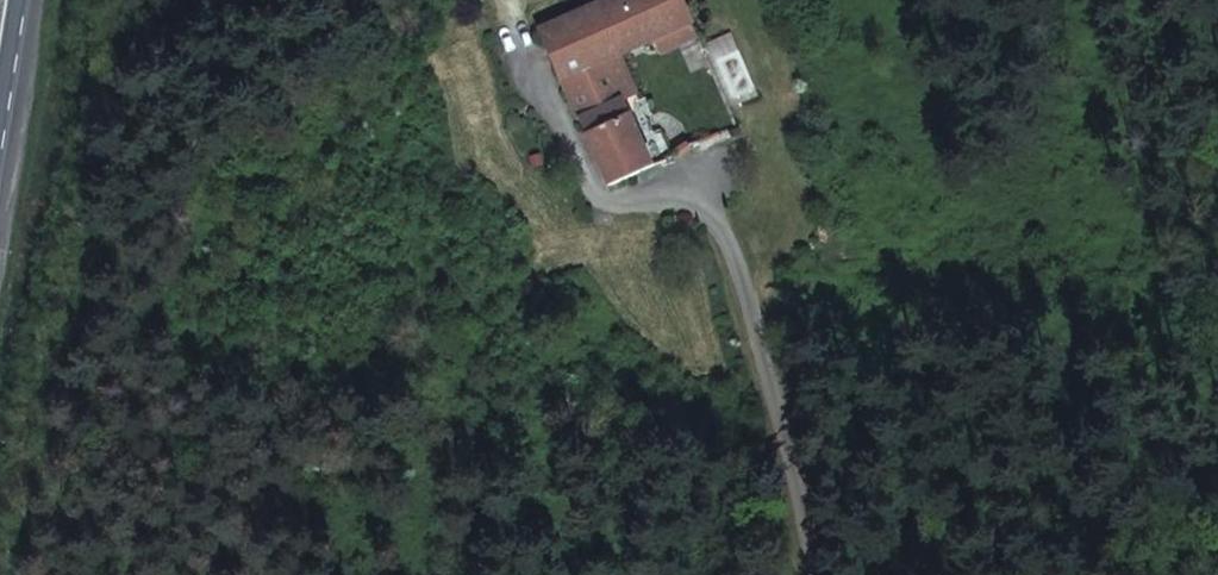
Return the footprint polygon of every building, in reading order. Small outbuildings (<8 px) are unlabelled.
[(697,43),(678,0),(613,0),(541,33),(609,186),(646,170),(616,102),(634,93),(621,59),(657,45),(663,57),(697,43)]
